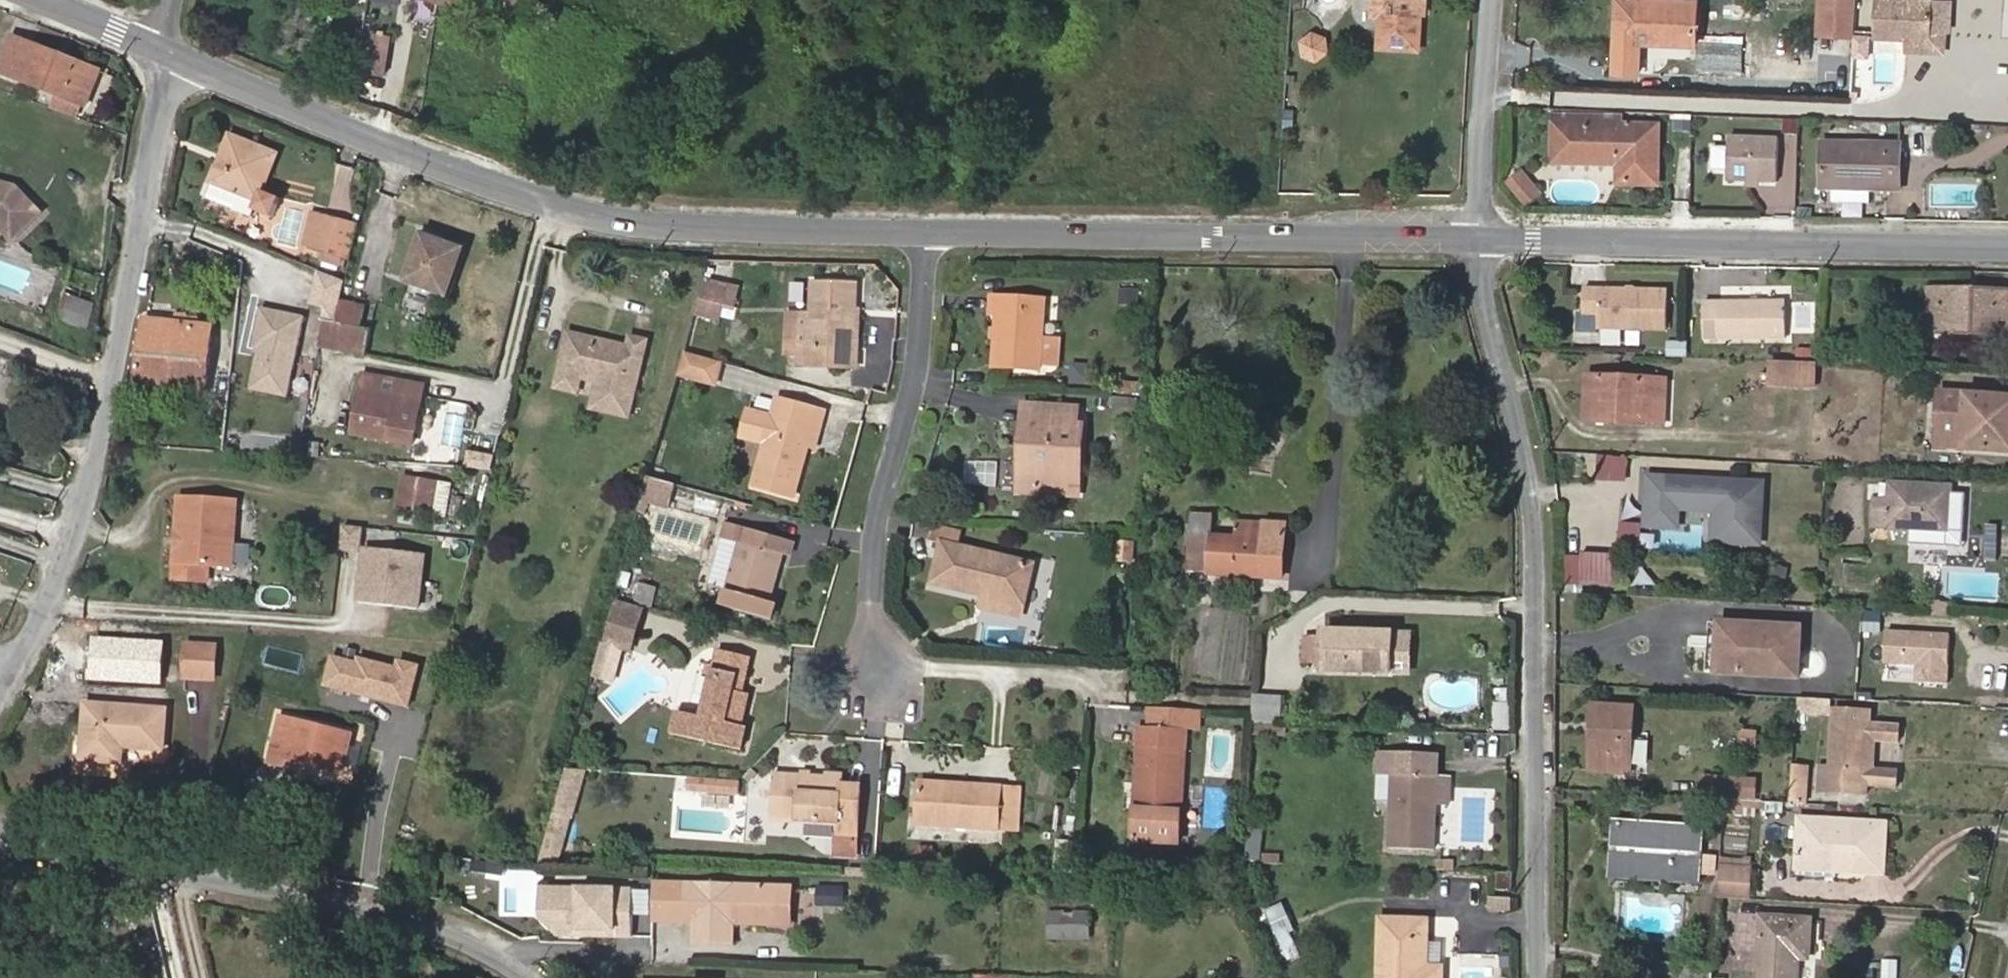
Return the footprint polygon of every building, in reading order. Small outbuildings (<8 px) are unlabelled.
[(1426,0),(1373,0),(1372,18),(1379,18),(1377,48),(1423,51),(1426,0)] [(1698,0),(1615,0),(1612,72),(1639,73),(1640,55),(1640,42),(1696,44),(1698,0)] [(1856,0),(1820,0),(1818,33),(1854,35),(1856,0)] [(1933,0),(1876,0),(1875,37),(1905,38),(1932,39),(1932,33),(1933,0)] [(1332,38),(1306,30),(1300,52),(1326,59),(1332,38)] [(384,76),(391,35),(363,31),(356,71),(384,76)] [(1946,52),(1946,33),(1932,33),(1932,39),(1905,38),(1905,51),(1946,52)] [(12,37),(0,67),(0,72),(59,95),(54,108),(77,117),(82,105),(87,107),(101,71),(12,37)] [(1621,125),(1621,117),(1553,116),(1553,124),(1621,125)] [(1658,185),(1659,125),(1621,125),(1553,124),(1552,164),(1617,165),(1617,185),(1658,185)] [(263,191),(279,152),(229,131),(207,182),(210,184),(205,197),(252,217),(255,210),(274,218),(282,199),(263,191)] [(1778,182),(1779,140),(1730,137),(1728,180),(1778,182)] [(1900,190),(1901,144),(1823,142),(1822,188),(1833,188),(1870,189),(1900,190)] [(1709,148),(1708,168),(1720,169),(1722,149),(1709,148)] [(1540,196),(1519,171),(1505,183),(1525,208),(1540,196)] [(17,184),(0,180),(0,227),(13,240),(43,211),(17,184)] [(1869,203),(1870,189),(1833,188),(1832,203),(1869,203)] [(1391,209),(1392,198),(1386,198),(1379,198),(1379,209),(1391,209)] [(351,261),(361,220),(310,208),(301,246),(320,251),(320,258),(324,258),(324,265),(338,270),(345,269),(347,260),(351,261)] [(451,298),(468,245),(421,229),(402,281),(451,298)] [(712,281),(716,266),(708,264),(704,279),(712,281)] [(347,279),(319,272),(311,303),(325,307),(322,318),(336,322),(347,279)] [(722,317),(726,301),(737,304),(741,285),(731,282),(730,285),(712,281),(704,279),(695,311),(722,317)] [(89,330),(102,290),(69,280),(60,307),(62,307),(58,320),(89,330)] [(854,370),(857,282),(813,280),(812,314),(789,314),(788,356),(808,356),(808,368),(854,370)] [(1669,330),(1670,290),(1586,288),(1585,313),(1600,313),(1600,328),(1669,330)] [(1940,313),(1940,294),(1977,295),(1977,290),(1930,288),(1930,313),(1940,313)] [(1977,290),(1977,295),(1940,294),(1940,313),(1939,333),(2007,335),(2007,290),(1977,290)] [(1042,336),(1044,299),(993,295),(992,313),(998,313),(994,367),(1040,370),(1040,365),(1058,367),(1060,337),(1042,336)] [(1788,339),(1787,301),(1704,302),(1704,339),(1788,339)] [(362,328),(367,308),(342,302),(337,323),(362,328)] [(290,398),(306,314),(260,305),(252,348),(257,349),(249,390),(290,398)] [(204,389),(212,323),(186,320),(186,314),(175,313),(175,319),(142,315),(135,381),(204,389)] [(367,356),(372,330),(362,328),(337,323),(324,320),(318,346),(367,356)] [(631,417),(648,341),(631,336),(629,346),(613,343),(613,346),(599,343),(600,339),(569,332),(559,373),(582,378),(598,382),(592,408),(631,417)] [(1684,357),(1686,341),(1666,339),(1664,356),(1684,357)] [(718,380),(723,362),(694,354),(689,372),(718,380)] [(1073,362),(1072,383),(1095,385),(1097,364),(1073,362)] [(1816,386),(1817,364),(1813,364),(1772,362),(1771,375),(1760,375),(1760,383),(1771,383),(1771,385),(1816,386)] [(578,392),(582,378),(559,373),(555,387),(578,392)] [(422,402),(426,386),(364,374),(360,390),(422,402)] [(1656,417),(1658,378),(1588,375),(1585,422),(1614,423),(1614,416),(1651,418),(1656,417)] [(1665,426),(1667,379),(1658,378),(1656,417),(1656,418),(1651,418),(1614,416),(1614,423),(1665,426)] [(1139,394),(1140,382),(1116,380),(1115,392),(1139,394)] [(414,445),(422,402),(360,390),(354,422),(370,425),(368,437),(414,445)] [(1941,392),(1938,435),(1965,437),(1964,449),(2007,453),(2007,397),(1941,392)] [(815,450),(826,412),(781,399),(776,419),(772,418),(754,486),(795,497),(809,448),(815,450)] [(1082,498),(1087,422),(1080,421),(1081,405),(1022,401),(1015,493),(1082,498)] [(1265,436),(1267,422),(1256,420),(1254,434),(1265,436)] [(368,437),(370,425),(354,422),(352,434),(368,437)] [(1964,449),(1965,437),(1938,435),(1937,447),(1964,449)] [(997,487),(999,463),(967,461),(965,484),(997,487)] [(447,516),(452,484),(403,475),(397,508),(447,516)] [(667,508),(675,483),(648,476),(638,511),(646,513),(649,503),(667,508)] [(1761,545),(1764,492),(1751,492),(1752,482),(1649,476),(1648,488),(1658,489),(1658,495),(1648,495),(1647,516),(1679,517),(1680,509),(1715,511),(1714,542),(1761,545)] [(1764,492),(1764,482),(1752,482),(1751,492),(1764,492)] [(1890,529),(1912,530),(1911,545),(1950,547),(1951,532),(1967,533),(1969,493),(1953,492),(1953,487),(1892,484),(1892,500),(1890,528),(1890,529)] [(236,544),(238,500),(178,496),(173,579),(209,581),(210,566),(234,568),(234,560),(250,561),(251,545),(236,544)] [(1890,528),(1892,500),(1876,500),(1875,527),(1890,528)] [(1290,579),(1294,520),(1263,518),(1263,522),(1236,520),(1235,536),(1213,534),(1214,514),(1192,512),(1188,573),(1290,579)] [(1678,527),(1679,517),(1647,516),(1646,526),(1678,527)] [(769,602),(783,554),(791,556),(795,540),(742,524),(725,520),(707,583),(725,588),(720,604),(772,619),(777,604),(769,602)] [(962,543),(965,530),(933,524),(930,541),(939,543),(940,538),(962,543)] [(1639,551),(1639,524),(1616,524),(1615,551),(1639,551)] [(367,548),(369,528),(344,525),(341,550),(364,553),(364,548),(367,548)] [(1595,526),(1595,551),(1611,551),(1611,526),(1595,526)] [(1967,533),(1951,532),(1950,547),(1966,548),(1967,533)] [(1023,608),(1034,560),(962,543),(940,538),(939,543),(929,583),(983,595),(991,597),(990,600),(1023,608)] [(1132,561),(1134,543),(1119,541),(1118,560),(1132,561)] [(358,604),(425,610),(431,555),(367,548),(364,548),(364,553),(358,604)] [(1614,579),(1615,562),(1629,563),(1629,555),(1583,553),(1582,584),(1614,586),(1614,579)] [(1628,580),(1629,563),(1615,562),(1614,579),(1628,580)] [(634,602),(655,605),(658,584),(637,581),(634,602)] [(1023,608),(990,600),(991,597),(983,595),(980,606),(1021,616),(1023,608)] [(1948,615),(1949,602),(1931,600),(1930,614),(1948,615)] [(631,651),(643,609),(617,602),(605,643),(631,651)] [(1728,647),(1729,623),(1719,622),(1718,647),(1728,647)] [(1799,677),(1802,627),(1729,623),(1728,647),(1718,647),(1717,673),(1799,677)] [(1393,672),(1394,632),(1324,631),(1324,637),(1305,637),(1304,662),(1324,663),(1324,671),(1393,672)] [(1958,685),(1961,637),(1897,633),(1895,664),(1928,666),(1927,683),(1958,685)] [(215,679),(217,646),(187,644),(185,677),(215,679)] [(743,725),(750,694),(744,692),(753,655),(718,647),(703,715),(678,709),(672,734),(743,751),(748,726),(743,725)] [(409,708),(420,664),(398,658),(396,664),(358,655),(356,660),(331,654),(323,687),(409,708)] [(1508,729),(1508,703),(1513,703),(1513,692),(1494,692),(1494,729),(1508,729)] [(1281,724),(1282,697),(1254,695),(1254,696),(1254,711),(1253,723),(1281,724)] [(1831,714),(1833,698),(1799,696),(1797,711),(1831,714)] [(164,749),(167,709),(86,703),(81,760),(122,763),(123,746),(164,749)] [(1632,773),(1635,707),(1594,705),(1590,771),(1632,773)] [(1198,725),(1199,711),(1151,708),(1150,722),(1198,725)] [(1865,794),(1867,771),(1863,771),(1865,734),(1869,734),(1870,711),(1835,709),(1832,767),(1821,767),(1820,789),(1830,789),(1830,792),(1865,794)] [(343,773),(353,734),(281,716),(271,755),(343,773)] [(1198,731),(1198,725),(1150,722),(1150,729),(1186,731),(1198,731)] [(1180,843),(1186,731),(1150,729),(1140,729),(1137,778),(1146,779),(1145,806),(1136,806),(1134,841),(1180,843)] [(1755,746),(1756,732),(1742,731),(1740,745),(1755,746)] [(1435,850),(1436,805),(1442,806),(1444,775),(1437,775),(1438,754),(1379,751),(1378,773),(1392,774),(1389,848),(1435,850)] [(572,818),(583,770),(565,769),(553,812),(572,818)] [(860,835),(863,782),(845,781),(846,771),(826,770),(826,774),(813,773),(813,769),(801,769),(801,772),(774,771),(771,819),(837,822),(836,834),(860,835)] [(1241,785),(1241,771),(1232,771),(1231,786),(1241,785)] [(1728,797),(1729,777),(1702,775),(1701,795),(1728,797)] [(1755,798),(1756,778),(1729,777),(1728,797),(1755,798)] [(743,778),(690,778),(690,793),(743,794),(743,778)] [(1000,828),(1003,783),(918,778),(915,824),(1000,829),(1000,828)] [(1145,806),(1146,779),(1137,778),(1136,806),(1145,806)] [(1021,830),(1024,785),(1003,783),(1000,828),(1021,830)] [(1201,826),(1201,813),(1193,813),(1193,826),(1201,826)] [(1884,873),(1887,823),(1801,818),(1798,868),(1884,873)] [(1715,875),(1716,857),(1701,856),(1703,827),(1615,821),(1611,872),(1699,878),(1700,874),(1715,875)] [(836,834),(834,834),(833,857),(859,859),(860,835),(836,834)] [(1074,872),(1077,841),(1058,839),(1055,871),(1074,872)] [(1748,899),(1750,869),(1720,867),(1718,897),(1748,899)] [(1699,885),(1699,878),(1611,872),(1611,879),(1699,885)] [(1513,890),(1514,873),(1497,873),(1497,890),(1513,890)] [(779,924),(780,886),(654,882),(652,919),(694,920),(694,944),(733,945),(734,923),(779,924)] [(792,925),(793,886),(780,886),(779,924),(792,925)] [(637,939),(639,890),(545,887),(544,919),(561,937),(637,939)] [(1302,952),(1280,904),(1266,911),(1289,958),(1302,952)] [(1092,938),(1092,913),(1051,912),(1051,937),(1092,938)] [(1799,958),(1809,959),(1812,919),(1762,916),(1758,977),(1798,977),(1799,958)] [(1443,967),(1438,967),(1430,967),(1427,966),(1427,944),(1428,920),(1382,919),(1380,977),(1442,977),(1443,967)] [(1438,967),(1439,944),(1427,944),(1427,966),(1430,967),(1438,967)] [(1896,959),(1879,959),(1879,977),(1896,977),(1896,959)] [(431,969),(422,971),(423,977),(433,977),(431,969)]
